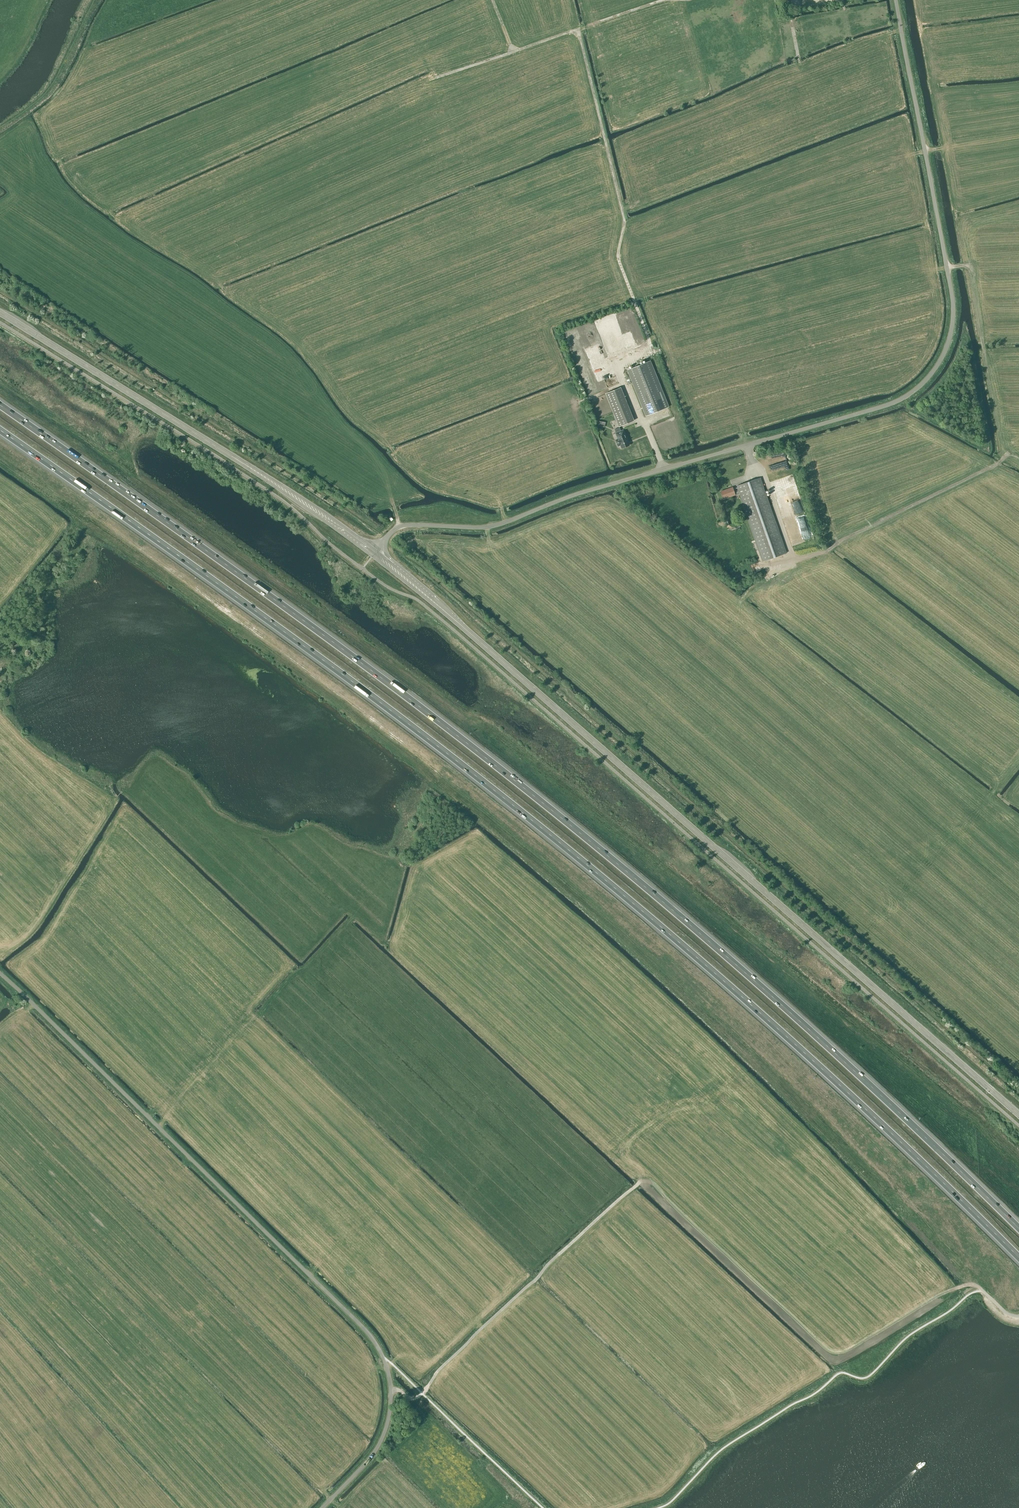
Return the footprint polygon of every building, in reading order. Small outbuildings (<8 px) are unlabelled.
[(611,357),(617,354),(610,338),(609,338),(607,334),(608,334),(605,325),(600,327),(602,334),(611,357)] [(669,407),(651,360),(627,370),(645,416),(669,407)] [(634,421),(621,387),(605,393),(618,427),(634,421)] [(630,445),(623,429),(615,433),(617,439),(615,440),(617,447),(620,446),(621,449),(630,445)] [(786,553),(760,478),(737,486),(737,487),(733,489),(732,487),(720,492),(723,499),(735,495),(734,493),(739,491),(763,561),(786,553)] [(791,503),(798,521),(805,518),(799,500),(791,503)]
